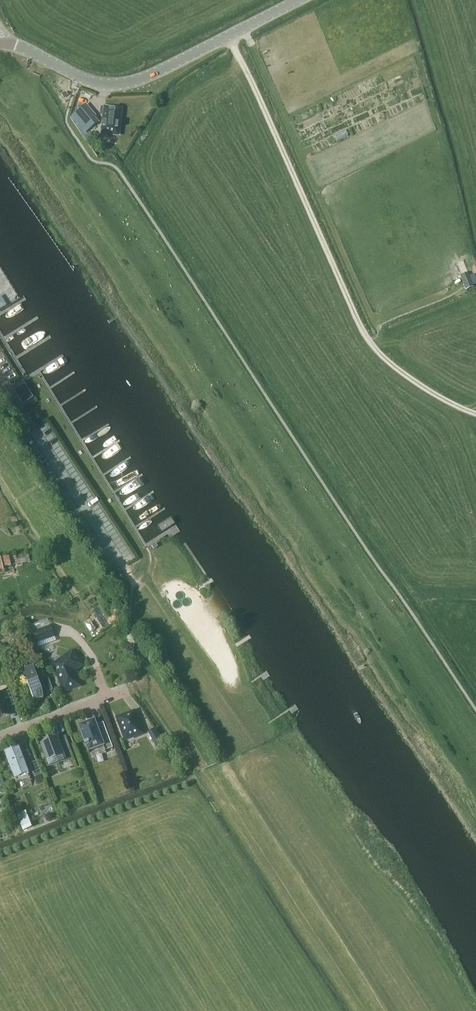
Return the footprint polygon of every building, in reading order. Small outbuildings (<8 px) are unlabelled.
[(95,117),(84,105),(75,113),(85,125),(95,117)] [(120,109),(105,107),(103,121),(102,134),(117,136),(119,123),(120,109)] [(89,131),(85,126),(79,130),(83,135),(89,131)] [(467,275),(458,279),(463,292),(472,289),(467,275)] [(23,403),(30,399),(34,397),(25,383),(14,390),(15,391),(23,403)] [(29,553),(1,559),(1,558),(0,558),(0,572),(3,571),(2,567),(30,562),(29,553)] [(54,636),(50,626),(33,632),(37,642),(54,636)] [(81,665),(72,653),(58,663),(56,669),(64,691),(78,685),(74,674),(75,669),(81,665)] [(42,691),(33,667),(25,670),(27,684),(34,702),(44,698),(42,691)] [(53,690),(48,676),(42,679),(43,684),(47,692),(53,690)] [(10,690),(2,693),(0,693),(0,719),(10,715),(7,708),(9,704),(14,702),(10,690)] [(143,734),(134,711),(116,718),(125,741),(143,734)] [(96,726),(94,721),(79,726),(86,745),(85,746),(85,748),(87,747),(89,753),(89,752),(103,747),(105,752),(106,752),(105,751),(113,748),(103,723),(96,726)] [(162,743),(154,729),(148,732),(156,746),(162,743)] [(59,743),(57,739),(41,745),(46,758),(43,759),(47,768),(74,758),(67,740),(59,743)] [(31,778),(19,747),(5,753),(8,762),(5,763),(12,781),(28,775),(30,779),(31,778)] [(41,775),(36,761),(29,764),(34,778),(41,775)] [(22,816),(22,814),(19,815),(17,816),(22,829),(29,826),(25,815),(22,816)]
